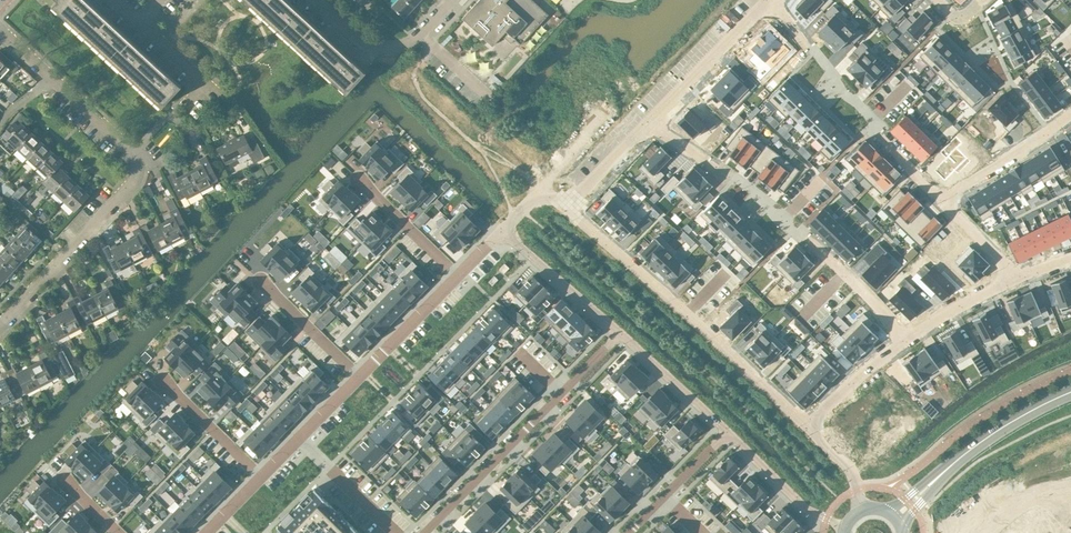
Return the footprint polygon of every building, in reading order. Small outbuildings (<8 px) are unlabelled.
[(161,107),(181,85),(90,0),(46,0),(161,107)] [(346,94),(366,72),(288,0),(244,0),(346,94)] [(407,0),(398,0),(393,6),(405,18),(415,7),(407,0)] [(462,18),(492,46),(502,35),(510,43),(514,39),(520,45),(548,14),(533,0),(478,0),(462,18)] [(795,8),(806,19),(806,18),(817,6),(822,11),(833,0),(804,0),(803,0),(801,0),(796,5),(798,6),(796,8),(795,8)] [(880,7),(879,8),(887,0),(872,0),(880,7)] [(879,8),(894,23),(905,12),(900,7),(907,0),(887,0),(879,8)] [(1033,1),(1042,11),(1053,0),(1033,0),(1033,1)] [(987,14),(986,14),(988,16),(987,16),(988,17),(988,16),(989,19),(993,26),(994,26),(995,25),(998,31),(1020,19),(1010,1),(1004,5),(1004,4),(1004,5),(1003,5),(1001,4),(994,8),(995,10),(987,14)] [(828,20),(816,32),(817,32),(819,33),(818,34),(824,40),(825,39),(827,41),(847,20),(833,5),(823,15),(828,20)] [(907,18),(897,29),(902,34),(906,30),(916,40),(926,29),(927,30),(933,25),(932,24),(934,21),(924,11),(912,23),(907,18)] [(1020,19),(998,31),(1001,37),(999,38),(1000,39),(1000,38),(1003,44),(1005,46),(1004,47),(1005,47),(1006,49),(1028,36),(1019,20),(1020,19)] [(847,20),(827,41),(836,50),(836,51),(848,39),(853,44),(862,34),(857,29),(855,30),(846,22),(848,20),(847,20)] [(766,62),(783,44),(768,29),(760,37),(750,48),(754,53),(748,59),(756,67),(752,72),(760,80),(772,68),(766,62)] [(440,43),(444,47),(444,46),(452,37),(449,34),(440,43)] [(938,36),(919,56),(928,65),(947,46),(945,44),(945,43),(945,44),(943,42),(938,37),(939,37),(938,36)] [(1028,36),(1006,49),(1007,51),(1006,51),(1007,51),(1008,54),(1011,59),(1011,60),(1013,59),(1017,65),(1036,55),(1026,38),(1029,37),(1028,36)] [(857,57),(846,69),(847,69),(850,72),(850,73),(856,79),(878,56),(877,55),(877,56),(862,42),(852,52),(857,57)] [(947,46),(928,65),(936,73),(955,54),(954,52),(953,52),(952,50),(951,50),(947,46)] [(9,68),(13,72),(18,67),(0,51),(0,78),(9,68)] [(955,54),(936,73),(945,82),(965,61),(964,61),(963,62),(962,61),(962,60),(960,59),(960,58),(955,54)] [(878,56),(856,79),(861,84),(862,83),(866,87),(865,88),(866,88),(877,76),(882,81),(894,69),(888,64),(887,65),(878,56)] [(965,61),(945,82),(953,90),(973,70),(972,68),(971,68),(970,66),(965,61)] [(723,76),(719,79),(742,101),(751,91),(750,91),(756,85),(748,77),(742,83),(729,70),(727,71),(726,70),(722,75),(723,76)] [(973,70),(953,90),(962,98),(981,79),(976,75),(977,74),(976,74),(974,73),(975,72),(974,72),(973,71),(974,70),(973,70)] [(1034,71),(1018,83),(1025,92),(1041,80),(1034,71)] [(895,76),(889,82),(893,86),(899,80),(895,76)] [(719,79),(710,89),(724,102),(718,108),(727,116),(742,101),(719,79)] [(773,79),(765,87),(770,92),(778,84),(773,79)] [(787,79),(767,99),(777,108),(796,89),(791,84),(792,83),(787,79)] [(981,79),(962,98),(971,107),(990,87),(989,87),(988,86),(988,85),(988,86),(986,84),(986,83),(986,84),(981,79)] [(1041,80),(1025,92),(1031,101),(1048,88),(1041,80)] [(1048,88),(1031,101),(1038,109),(1054,97),(1048,88)] [(796,89),(777,108),(785,117),(805,96),(801,92),(800,93),(796,89)] [(1013,118),(1016,114),(1006,104),(1008,103),(1000,95),(988,108),(1005,125),(1003,127),(1008,132),(1018,122),(1013,118)] [(805,96),(785,117),(789,114),(797,122),(813,106),(809,102),(810,101),(805,96)] [(1054,97),(1038,109),(1045,118),(1061,106),(1054,97)] [(813,106),(797,122),(806,130),(823,113),(818,109),(817,110),(813,106)] [(715,125),(706,116),(701,121),(688,109),(676,121),(678,123),(676,125),(681,129),(683,128),(693,138),(705,126),(710,131),(715,125)] [(375,113),(370,118),(374,122),(379,117),(375,113)] [(823,113),(806,130),(815,139),(830,123),(826,119),(827,117),(823,113)] [(905,116),(890,130),(899,138),(913,124),(905,116)] [(14,121),(2,135),(6,139),(17,149),(32,133),(21,123),(18,126),(14,121)] [(830,123),(815,139),(823,146),(819,150),(820,151),(840,130),(835,126),(834,127),(830,123)] [(913,124),(899,138),(906,146),(920,131),(913,124)] [(741,126),(725,147),(731,152),(728,155),(737,162),(756,137),(741,126)] [(840,130),(820,151),(830,161),(844,147),(843,145),(848,140),(839,132),(840,130)] [(920,131),(906,146),(914,153),(928,139),(920,131)] [(17,149),(27,158),(42,143),(32,133),(17,149)] [(265,158),(254,136),(246,140),(244,135),(218,148),(226,164),(228,162),(229,165),(232,166),(234,166),(236,165),(237,163),(238,161),(237,158),(248,152),(254,163),(265,158)] [(950,158),(939,171),(950,182),(960,171),(963,174),(975,162),(962,149),(968,143),(960,136),(945,153),(950,158)] [(756,137),(737,162),(746,169),(746,168),(747,167),(753,171),(770,148),(756,137)] [(928,139),(914,153),(922,161),(936,146),(928,139)] [(1000,139),(988,152),(992,156),(1007,146),(1000,139)] [(364,154),(359,159),(369,169),(389,148),(387,150),(377,140),(371,147),(367,143),(360,151),(364,154)] [(858,144),(844,158),(845,160),(846,160),(854,168),(874,148),(865,140),(859,145),(858,144)] [(27,158),(38,168),(52,152),(42,143),(27,158)] [(338,144),(332,150),(342,160),(348,154),(338,144)] [(642,165),(639,168),(648,178),(648,179),(654,185),(665,173),(660,168),(671,157),(660,145),(659,146),(660,147),(643,164),(642,163),(642,164),(642,165)] [(802,145),(797,150),(802,155),(806,150),(802,145)] [(1049,147),(1039,153),(1054,176),(1064,170),(1051,149),(1052,149),(1051,148),(1050,146),(1049,147)] [(370,169),(368,171),(376,179),(377,177),(379,179),(389,168),(394,173),(404,163),(389,148),(369,169),(370,169)] [(770,148),(753,171),(758,175),(757,177),(765,184),(785,159),(770,148)] [(874,148),(854,168),(863,177),(882,157),(883,156),(879,151),(878,152),(874,148)] [(806,150),(802,155),(806,159),(811,155),(806,150)] [(38,168),(47,176),(47,177),(57,166),(58,166),(62,161),(52,152),(38,168)] [(1035,156),(1029,160),(1043,183),(1054,176),(1039,153),(1037,154),(1037,155),(1035,156),(1034,156),(1035,156)] [(328,154),(320,162),(324,166),(326,168),(334,160),(332,157),(328,154)] [(203,166),(190,172),(201,191),(214,185),(212,180),(217,178),(207,156),(200,160),(203,166)] [(882,157),(863,177),(872,185),(891,165),(882,157)] [(785,159),(765,184),(774,191),(777,187),(783,192),(799,170),(785,159)] [(1019,165),(1018,165),(1033,189),(1034,189),(1031,185),(1041,179),(1043,183),(1029,160),(1024,163),(1023,163),(1021,164),(1021,165),(1019,166),(1019,165)] [(891,165),(872,185),(881,194),(881,195),(883,196),(897,182),(895,180),(901,175),(900,174),(891,165)] [(1014,168),(1008,171),(1023,195),(1033,189),(1018,165),(1016,166),(1014,167),(1013,167),(1014,168)] [(42,181),(53,191),(68,176),(58,166),(57,166),(47,177),(47,176),(42,181)] [(402,180),(392,191),(393,193),(392,194),(400,202),(401,200),(402,201),(422,180),(407,166),(397,176),(402,180)] [(674,176),(661,189),(666,194),(673,188),(682,197),(703,176),(702,175),(701,176),(693,168),(694,167),(693,166),(679,181),(674,176)] [(829,170),(825,174),(831,181),(836,176),(829,170)] [(1004,175),(998,178),(1011,198),(1020,192),(1022,195),(1023,195),(1008,171),(1008,173),(1007,173),(1006,173),(1006,174),(1004,175)] [(201,191),(190,172),(178,178),(175,172),(169,176),(181,199),(187,196),(188,198),(201,191)] [(53,191),(64,201),(78,185),(68,176),(53,191)] [(703,176),(682,197),(696,211),(702,204),(697,200),(711,185),(712,186),(712,185),(703,176)] [(994,181),(988,185),(1000,204),(1011,198),(998,178),(997,180),(996,179),(996,180),(994,181)] [(326,192),(318,201),(328,210),(348,189),(339,180),(334,184),(329,180),(322,187),(326,192)] [(422,180),(402,201),(412,210),(428,194),(419,185),(423,181),(422,180)] [(446,181),(441,186),(445,190),(450,185),(446,181)] [(13,195),(7,189),(10,186),(5,182),(0,187),(0,189),(10,198),(13,195)] [(78,185),(64,201),(74,210),(89,195),(78,185)] [(149,185),(143,188),(148,199),(155,195),(149,185)] [(984,188),(978,191),(992,214),(993,214),(991,210),(1000,204),(988,185),(986,186),(984,187),(984,188)] [(637,188),(634,192),(639,197),(643,193),(637,188)] [(348,189),(328,210),(329,211),(331,209),(339,217),(338,219),(343,225),(354,215),(348,210),(358,199),(357,198),(358,196),(351,189),(349,190),(348,189)] [(606,203),(595,213),(596,214),(597,213),(605,221),(624,202),(610,189),(601,198),(606,203)] [(899,189),(880,208),(894,221),(916,199),(908,191),(905,194),(899,189)] [(968,197),(967,197),(973,206),(971,206),(975,213),(977,212),(982,221),(992,214),(978,191),(976,192),(974,194),(974,193),(973,194),(968,197)] [(10,198),(20,208),(23,204),(13,195),(10,198)] [(718,195),(699,215),(708,224),(727,204),(719,196),(718,195)] [(178,208),(177,208),(172,198),(165,202),(171,212),(174,217),(161,224),(172,243),(185,236),(191,233),(178,208)] [(916,199),(894,221),(907,234),(926,214),(921,210),(924,207),(916,199)] [(0,212),(0,219),(12,206),(8,202),(0,212)] [(624,202),(605,221),(613,230),(632,210),(631,211),(623,203),(624,202)] [(291,203),(285,209),(289,212),(295,207),(291,203)] [(461,213),(451,222),(468,238),(478,229),(468,218),(473,213),(463,203),(457,209),(461,213)] [(187,204),(181,208),(186,218),(193,214),(187,204)] [(727,204),(708,224),(717,232),(736,213),(735,212),(727,204)] [(822,208),(808,223),(816,231),(830,216),(822,208)] [(872,208),(866,214),(871,219),(874,216),(877,213),(872,208)] [(285,209),(280,214),(284,218),(289,212),(285,209)] [(632,210),(613,230),(622,238),(621,239),(622,239),(640,221),(641,219),(632,210)] [(356,217),(346,228),(361,242),(382,222),(381,221),(382,219),(374,212),(373,213),(372,212),(361,222),(356,217)] [(424,212),(415,221),(419,226),(429,216),(424,212)] [(736,213),(717,232),(719,230),(727,238),(725,240),(726,241),(744,221),(736,213)] [(926,214),(907,234),(920,247),(942,224),(933,216),(930,219),(926,214)] [(1057,219),(1067,237),(1070,235),(1070,221),(1068,214),(1057,219)] [(830,216),(816,231),(824,238),(838,224),(830,216)] [(0,225),(0,226),(4,229),(11,222),(7,218),(0,225)] [(40,226),(44,222),(39,218),(35,221),(40,226)] [(1057,219),(1048,224),(1057,242),(1067,237),(1057,219)] [(16,236),(32,251),(42,240),(37,235),(40,231),(29,221),(16,236)] [(744,221),(726,241),(734,249),(753,230),(753,229),(744,221)] [(40,226),(46,231),(52,236),(55,233),(48,228),(49,227),(44,222),(40,226)] [(382,222),(361,242),(371,252),(392,232),(382,222)] [(439,228),(433,234),(443,244),(448,238),(459,248),(461,245),(462,245),(468,239),(468,238),(451,222),(442,231),(439,228)] [(147,224),(140,228),(151,250),(152,249),(157,246),(159,250),(172,243),(161,224),(150,230),(147,224)] [(687,224),(683,228),(688,233),(692,229),(687,224)] [(838,224),(824,238),(831,246),(846,231),(838,224)] [(1048,224),(1038,228),(1047,247),(1057,242),(1048,224)] [(137,237),(124,243),(134,263),(153,253),(152,249),(151,250),(140,228),(134,231),(137,237)] [(1038,228),(1029,233),(1038,251),(1047,247),(1038,228)] [(753,230),(734,249),(742,257),(761,238),(753,230)] [(846,231),(831,246),(839,253),(853,239),(846,231)] [(684,232),(680,236),(686,241),(689,237),(684,232)] [(1029,233),(1019,238),(1028,256),(1038,251),(1029,233)] [(658,234),(639,253),(648,262),(667,242),(658,234)] [(16,236),(6,246),(22,261),(32,251),(16,236)] [(702,236),(698,240),(704,245),(707,241),(702,236)] [(689,237),(686,241),(691,246),(695,242),(689,237)] [(323,238),(319,242),(325,247),(329,243),(323,238)] [(761,238),(742,257),(751,266),(771,246),(770,245),(769,246),(761,238)] [(1019,238),(1009,243),(1018,261),(1028,256),(1019,238)] [(853,239),(839,253),(847,261),(861,246),(853,239)] [(268,243),(260,250),(265,255),(260,260),(270,270),(290,249),(288,250),(279,241),(272,247),(268,243)] [(707,241),(704,245),(709,250),(713,246),(707,241)] [(319,242),(316,246),(321,251),(325,247),(319,242)] [(667,242),(648,262),(649,262),(657,270),(676,250),(667,242)] [(134,263),(124,243),(113,249),(110,244),(103,247),(114,269),(115,268),(116,270),(118,271),(120,270),(134,263)] [(877,243),(862,258),(870,266),(862,275),(876,288),(895,268),(882,256),(886,252),(877,243)] [(396,245),(392,249),(397,254),(401,250),(396,245)] [(775,254),(769,261),(774,266),(783,275),(782,275),(783,276),(804,254),(803,254),(795,246),(795,245),(780,259),(776,255),(775,254)] [(0,253),(0,260),(13,271),(22,261),(6,246),(0,253)] [(969,246),(954,261),(974,282),(982,274),(981,273),(989,264),(980,255),(979,256),(969,246)] [(271,271),(269,272),(277,279),(278,278),(280,280),(300,259),(290,249),(270,270),(271,271)] [(676,250),(657,270),(665,278),(665,279),(684,259),(682,261),(674,253),(676,251),(676,250)] [(343,253),(337,259),(341,263),(347,256),(343,253)] [(719,253),(716,257),(721,262),(725,258),(719,253)] [(804,254),(783,276),(797,289),(804,282),(799,278),(814,264),(804,254)] [(725,258),(721,262),(726,267),(730,263),(725,258)] [(337,259),(331,265),(335,269),(341,263),(337,259)] [(684,259),(665,279),(674,287),(684,277),(689,282),(695,276),(690,271),(693,268),(684,259)] [(4,281),(13,271),(0,260),(0,278),(4,281)] [(412,261),(398,275),(418,294),(426,285),(411,270),(416,265),(412,261)] [(379,262),(374,268),(377,271),(383,266),(379,262)] [(504,263),(499,268),(499,269),(504,273),(509,267),(504,263)] [(922,263),(915,271),(920,276),(919,277),(940,298),(952,286),(931,265),(928,269),(922,263)] [(294,294),(293,295),(300,303),(302,301),(303,302),(320,285),(310,276),(314,272),(308,267),(299,277),(304,282),(293,292),(294,294)] [(374,268),(368,273),(372,277),(377,271),(374,268)] [(359,270),(354,275),(358,279),(363,274),(359,270)] [(739,271),(735,275),(741,280),(744,276),(739,271)] [(354,275),(349,281),(353,284),(358,279),(354,275)] [(391,283),(390,284),(409,302),(418,294),(398,275),(400,277),(392,285),(391,283)] [(494,275),(488,281),(492,285),(498,279),(494,275)] [(533,275),(514,294),(524,304),(543,285),(533,275)] [(901,288),(889,299),(910,319),(922,307),(909,295),(915,289),(904,278),(897,285),(901,288)] [(1050,284),(1050,285),(1051,285),(1059,307),(1059,308),(1061,313),(1070,310),(1070,296),(1065,280),(1065,279),(1050,284)] [(107,289),(95,295),(105,314),(118,308),(119,310),(125,307),(122,301),(111,280),(107,282),(104,283),(107,288),(107,289)] [(362,280),(357,285),(361,289),(366,283),(362,280)] [(225,286),(210,301),(225,315),(248,293),(245,290),(245,289),(239,283),(230,292),(225,286)] [(390,284),(382,292),(401,311),(409,302),(390,284)] [(320,285),(303,302),(313,312),(330,295),(320,285)] [(357,285),(352,290),(356,294),(361,289),(357,285)] [(543,285),(524,304),(534,314),(532,317),(537,322),(546,313),(541,308),(554,296),(543,285)] [(1019,295),(1018,296),(1030,323),(1031,323),(1030,320),(1041,315),(1042,318),(1049,315),(1045,306),(1039,309),(1030,290),(1029,291),(1030,292),(1019,296),(1019,295)] [(382,292),(373,301),(392,320),(401,311),(382,292)] [(248,293),(225,315),(226,316),(228,314),(237,323),(239,321),(244,326),(254,316),(249,310),(258,301),(251,295),(250,295),(248,293)] [(80,296),(73,299),(84,321),(86,324),(92,321),(105,314),(95,295),(83,301),(80,296)] [(1018,296),(1006,301),(1006,302),(1007,302),(1014,319),(1008,322),(1012,331),(1030,323),(1018,296)] [(345,297),(340,302),(344,306),(349,300),(345,297)] [(70,308),(58,314),(68,334),(81,327),(79,324),(84,321),(73,299),(67,302),(70,308)] [(561,299),(547,313),(555,321),(551,325),(569,307),(565,303),(561,299)] [(731,316),(720,327),(732,339),(749,321),(738,310),(743,305),(737,299),(726,310),(731,316)] [(373,301),(365,310),(384,328),(392,320),(373,301)] [(340,302),(335,307),(339,311),(344,306),(340,302)] [(569,307),(551,325),(559,333),(577,315),(569,307)] [(493,308),(484,318),(503,337),(513,327),(493,308)] [(839,309),(835,313),(841,318),(844,314),(839,309)] [(365,310),(357,318),(376,337),(384,328),(365,310)] [(985,312),(971,320),(972,320),(984,342),(983,342),(984,343),(984,342),(987,347),(999,341),(1001,344),(1008,340),(1000,325),(993,329),(985,313),(986,313),(985,312)] [(863,313),(849,327),(869,346),(877,337),(877,338),(878,337),(867,327),(872,322),(863,313)] [(68,334),(58,314),(46,321),(43,315),(36,318),(47,340),(53,337),(55,341),(68,334)] [(829,314),(824,319),(828,323),(833,318),(829,314)] [(258,319),(245,332),(260,346),(281,325),(278,323),(279,322),(272,315),(263,324),(258,319)] [(577,315),(559,333),(567,341),(566,341),(567,342),(586,322),(585,322),(577,315)] [(811,332),(795,317),(788,324),(803,339),(811,332)] [(357,318),(348,327),(367,345),(376,337),(357,318)] [(484,318),(475,326),(476,327),(493,344),(500,336),(502,338),(503,337),(484,318)] [(319,319),(315,323),(321,329),(325,325),(319,319)] [(824,319),(819,325),(823,328),(828,323),(824,319)] [(586,322),(567,342),(577,352),(596,332),(586,322)] [(756,336),(744,348),(745,349),(746,349),(754,357),(753,357),(754,358),(774,336),(765,327),(760,322),(753,329),(758,334),(756,336)] [(281,325),(260,346),(275,361),(287,348),(282,343),(290,334),(281,325)] [(348,327),(334,341),(339,345),(344,340),(358,354),(367,345),(348,327)] [(476,327),(468,335),(486,353),(487,352),(485,350),(492,343),(492,344),(493,344),(476,327)] [(849,327),(841,335),(860,354),(869,346),(849,327)] [(955,329),(942,337),(942,338),(943,337),(955,358),(955,359),(956,359),(959,363),(970,356),(971,358),(978,353),(971,340),(964,344),(955,330),(956,330),(955,329)] [(171,351),(165,358),(175,367),(197,344),(182,330),(166,346),(171,351)] [(819,332),(815,337),(820,342),(825,337),(819,332)] [(468,335),(460,343),(478,361),(486,353),(468,335)] [(836,347),(836,348),(852,364),(853,363),(852,363),(860,354),(841,335),(840,336),(844,340),(837,347),(836,347)] [(774,336),(754,358),(764,368),(765,367),(764,366),(777,352),(782,357),(791,348),(786,343),(784,345),(774,336)] [(234,341),(229,347),(232,350),(237,344),(234,341)] [(460,343),(452,351),(470,369),(478,361),(460,343)] [(801,343),(796,348),(800,352),(805,347),(801,343)] [(197,344),(175,367),(177,370),(176,371),(183,378),(184,377),(190,371),(195,376),(208,363),(194,350),(198,345),(197,344)] [(914,355),(913,355),(931,379),(941,372),(944,376),(951,371),(942,359),(936,364),(924,347),(923,348),(924,349),(915,355),(914,355)] [(796,348),(791,354),(794,358),(800,352),(796,348)] [(63,350),(53,355),(65,379),(75,374),(63,350)] [(41,360),(29,367),(38,386),(52,379),(51,377),(57,374),(45,351),(38,355),(41,360)] [(140,357),(142,359),(146,363),(152,357),(147,353),(145,351),(140,357)] [(452,351),(444,360),(462,378),(470,369),(452,351)] [(819,354),(810,363),(830,382),(838,373),(838,374),(839,373),(819,354)] [(913,355),(902,363),(903,364),(903,363),(914,379),(909,383),(917,395),(923,391),(920,387),(931,379),(913,355)] [(627,359),(609,378),(618,387),(616,389),(636,368),(627,359)] [(444,360),(436,368),(454,386),(462,378),(444,360)] [(198,390),(197,391),(204,398),(205,397),(208,400),(230,377),(215,362),(199,379),(204,384),(198,390)] [(300,376),(319,395),(328,386),(319,377),(324,372),(314,362),(308,368),(310,369),(302,377),(300,376)] [(280,363),(275,369),(279,372),(284,367),(280,363)] [(787,363),(782,368),(786,372),(791,367),(787,363)] [(810,363),(802,371),(821,390),(830,382),(810,363)] [(13,367),(7,370),(20,395),(21,395),(38,386),(29,367),(16,373),(13,367)] [(436,368),(428,376),(443,390),(450,382),(454,386),(436,368)] [(636,368),(616,389),(627,399),(647,378),(646,377),(647,375),(639,368),(638,369),(636,368)] [(782,368),(776,374),(780,377),(786,372),(782,368)] [(261,369),(257,374),(260,378),(265,373),(261,369)] [(275,369),(270,374),(274,378),(279,372),(275,369)] [(14,398),(17,402),(23,399),(21,395),(20,395),(7,370),(1,374),(4,380),(0,382),(0,403),(1,405),(14,398)] [(802,371),(794,380),(813,399),(821,390),(802,371)] [(300,376),(291,385),(311,404),(319,395),(300,376)] [(230,377),(208,400),(217,409),(223,403),(229,408),(243,393),(229,380),(231,378),(230,377)] [(514,377),(505,386),(524,405),(534,396),(514,377)] [(263,380),(258,386),(262,390),(267,384),(263,380)] [(794,380),(785,389),(805,408),(805,407),(813,399),(794,380)] [(130,393),(122,401),(132,411),(152,390),(142,381),(138,385),(133,381),(125,388),(130,393)] [(419,383),(410,393),(429,412),(443,397),(431,385),(426,390),(419,383)] [(291,385),(283,393),(302,412),(311,404),(291,385)] [(258,386),(253,391),(257,395),(262,390),(258,386)] [(505,386),(497,395),(516,414),(520,409),(524,406),(524,405),(505,386)] [(658,389),(637,410),(648,420),(668,399),(667,399),(668,399),(667,398),(668,397),(667,395),(660,389),(659,390),(658,389)] [(152,390),(132,411),(142,421),(162,400),(161,399),(162,397),(154,390),(153,391),(152,390)] [(283,393),(275,402),(294,421),(302,412),(283,393)] [(410,393),(401,402),(408,409),(403,414),(415,426),(429,412),(410,393)] [(497,396),(489,403),(508,421),(515,414),(516,414),(497,395),(496,395),(497,396)] [(600,396),(596,400),(602,405),(605,401),(600,396)] [(247,398),(241,403),(245,407),(250,401),(247,398)] [(668,399),(648,420),(650,418),(659,428),(677,409),(668,399)] [(586,400),(576,411),(596,431),(597,430),(593,427),(603,417),(586,400)] [(275,402),(266,410),(286,429),(294,421),(275,402)] [(241,403),(236,408),(240,412),(245,407),(241,403)] [(489,403),(481,411),(500,429),(502,427),(508,421),(489,403)] [(100,409),(95,414),(99,418),(104,412),(100,409)] [(909,409),(901,417),(916,433),(924,424),(909,409)] [(268,412),(260,421),(277,438),(286,429),(266,410),(266,411),(268,412)] [(393,411),(385,420),(404,438),(412,430),(393,411)] [(481,411),(473,420),(491,438),(500,429),(481,411)] [(576,411),(567,420),(587,440),(596,431),(576,411)] [(618,411),(613,416),(617,420),(622,415),(618,411)] [(175,413),(155,434),(165,444),(185,423),(184,422),(186,420),(178,413),(177,414),(175,413)] [(95,414),(90,419),(94,423),(99,418),(95,414)] [(846,414),(831,429),(840,437),(855,422),(846,414)] [(622,415),(617,420),(621,424),(626,419),(622,415)] [(901,417),(893,425),(908,441),(916,433),(901,417)] [(385,420),(377,428),(396,446),(404,438),(385,420)] [(673,425),(663,435),(679,450),(688,442),(688,441),(690,443),(696,437),(694,435),(695,434),(699,430),(699,429),(700,428),(694,422),(693,424),(693,423),(692,423),(689,420),(679,430),(675,426),(673,425)] [(250,427),(249,428),(269,447),(277,438),(260,421),(259,421),(261,423),(254,431),(250,427)] [(855,422),(840,437),(848,446),(863,431),(855,422)] [(185,423),(165,444),(180,458),(190,448),(185,443),(195,432),(185,423)] [(470,423),(456,437),(475,456),(484,447),(477,440),(482,435),(470,423)] [(893,425),(885,433),(900,449),(908,441),(893,425)] [(623,426),(618,432),(622,435),(627,430),(623,426)] [(249,428),(236,442),(240,446),(245,441),(260,456),(269,447),(249,428)] [(369,435),(369,436),(388,455),(396,446),(377,428),(370,436),(369,435)] [(627,430),(622,435),(626,439),(631,434),(628,431),(627,430)] [(885,433),(877,441),(892,457),(900,449),(885,433)] [(544,443),(543,443),(564,464),(574,454),(570,450),(575,445),(569,438),(564,444),(553,434),(544,443)] [(369,436),(360,444),(379,463),(388,455),(369,436)] [(456,437),(442,452),(454,464),(459,459),(466,466),(475,456),(456,437)] [(72,443),(64,451),(69,455),(65,460),(74,469),(95,449),(85,439),(77,447),(72,443)] [(859,440),(854,445),(858,448),(862,443),(859,440)] [(869,449),(868,449),(884,465),(892,457),(877,441),(869,449)] [(124,442),(120,446),(125,451),(129,447),(124,442)] [(647,442),(643,445),(648,451),(652,447),(647,442)] [(133,443),(129,447),(134,452),(138,448),(133,443)] [(543,443),(534,453),(544,464),(539,469),(545,475),(560,461),(564,464),(543,443)] [(360,444),(351,454),(370,473),(379,463),(360,444)] [(129,447),(125,451),(131,456),(134,452),(129,447)] [(76,471),(74,472),(82,479),(83,478),(84,479),(105,459),(95,449),(74,469),(76,471)] [(598,452),(593,458),(597,461),(602,456),(598,452)] [(627,463),(647,483),(657,473),(657,472),(656,473),(641,458),(641,457),(641,456),(640,457),(638,455),(629,464),(627,463)] [(438,456),(430,465),(448,482),(457,473),(454,470),(438,456)] [(712,474),(708,477),(723,492),(733,482),(728,477),(738,467),(738,468),(739,467),(728,456),(727,457),(728,457),(725,461),(724,460),(723,462),(721,461),(716,466),(717,468),(712,473),(712,472),(711,473),(712,474)] [(604,459),(599,464),(603,468),(608,462),(604,459)] [(216,462),(202,476),(221,495),(230,486),(215,471),(220,466),(216,462)] [(182,463),(177,469),(181,472),(186,467),(182,463)] [(627,463),(618,472),(638,492),(647,483),(627,463)] [(1008,463),(999,470),(1013,487),(1022,479),(1008,463)] [(599,464),(594,469),(597,473),(603,468),(599,464)] [(430,465),(422,473),(441,490),(448,482),(430,465)] [(513,475),(510,478),(530,498),(540,489),(536,485),(541,479),(535,473),(530,479),(519,468),(513,474),(513,475)] [(177,469),(172,474),(176,478),(181,472),(177,469)] [(163,470),(158,475),(162,479),(167,474),(163,470)] [(999,470),(990,478),(1004,494),(1013,487),(999,470)] [(118,472),(98,492),(99,494),(98,495),(105,503),(107,501),(108,502),(128,481),(118,472)] [(414,479),(414,480),(433,498),(441,490),(422,473),(415,480),(414,479)] [(158,475),(153,481),(157,485),(162,479),(158,475)] [(194,484),(194,485),(213,504),(221,495),(202,476),(204,478),(196,486),(194,484)] [(733,482),(723,492),(738,506),(740,504),(758,486),(748,477),(738,487),(733,482)] [(506,482),(500,488),(510,498),(505,504),(515,514),(530,498),(510,478),(506,482)] [(990,478),(981,485),(995,501),(1004,494),(990,478)] [(35,480),(27,488),(32,493),(28,498),(37,507),(34,511),(54,490),(44,481),(40,485),(35,480)] [(414,480),(405,488),(425,507),(433,498),(414,480)] [(599,492),(598,492),(619,512),(620,512),(619,511),(620,511),(628,503),(616,491),(621,486),(615,480),(610,485),(601,494),(599,492)] [(128,481),(108,502),(118,512),(128,501),(133,506),(143,496),(137,490),(135,492),(126,484),(128,482),(128,481)] [(166,481),(160,486),(164,490),(169,484),(166,481)] [(194,485),(185,493),(205,512),(213,504),(194,485)] [(758,486),(740,504),(750,513),(748,515),(752,520),(761,510),(757,506),(767,496),(768,495),(766,494),(768,492),(760,485),(759,487),(758,486)] [(981,485),(973,492),(986,509),(995,501),(981,485)] [(160,486),(155,491),(159,495),(164,490),(160,486)] [(276,526),(283,532),(360,532),(347,520),(322,497),(325,494),(324,493),(322,496),(314,488),(313,489),(277,525),(276,526)] [(405,488),(396,498),(397,499),(402,504),(415,517),(425,507),(405,488)] [(564,488),(558,493),(562,497),(568,492),(564,488)] [(575,488),(570,493),(574,497),(579,492),(575,488)] [(54,490),(34,511),(49,526),(59,516),(54,511),(64,500),(63,499),(65,497),(57,489),(55,491),(54,490)] [(589,501),(583,507),(593,516),(598,511),(609,521),(608,522),(609,522),(619,512),(598,492),(589,502),(589,501)] [(973,492),(964,499),(978,516),(986,509),(973,492)] [(187,495),(179,504),(196,521),(205,512),(185,493),(185,494),(187,495)] [(570,493),(565,498),(569,502),(574,497),(570,493)] [(149,498),(144,503),(148,507),(153,501),(149,498)] [(964,499),(955,507),(968,523),(978,516),(964,499)] [(144,503),(138,508),(142,512),(148,507),(144,503)] [(475,513),(495,532),(497,532),(511,518),(501,508),(495,514),(485,503),(475,513)] [(171,512),(170,512),(188,529),(196,521),(179,504),(178,504),(180,506),(173,514),(171,512)] [(545,505),(540,509),(545,514),(549,509),(545,505)] [(570,521),(582,532),(598,532),(599,532),(588,521),(593,516),(583,507),(578,512),(579,512),(570,521)] [(756,525),(762,531),(765,528),(770,532),(778,532),(793,518),(782,507),(770,520),(766,515),(756,525)] [(5,511),(0,516),(4,520),(9,515),(5,511)] [(160,519),(174,532),(184,532),(188,529),(170,512),(162,520),(160,519)] [(58,532),(77,532),(87,523),(87,522),(88,520),(81,513),(79,514),(77,513),(58,532)] [(466,523),(475,532),(493,532),(494,532),(495,532),(475,513),(466,523)] [(778,532),(798,532),(803,528),(793,518),(778,532)] [(152,528),(157,532),(174,532),(160,519),(152,528)] [(544,519),(539,525),(543,529),(548,523),(544,519)] [(1041,532),(1058,532),(1064,527),(1056,519),(1041,532)] [(526,521),(522,525),(528,531),(532,527),(526,521)] [(561,531),(563,532),(582,532),(570,521),(561,531)] [(16,522),(11,527),(15,531),(20,525),(16,522)] [(77,532),(97,532),(87,523),(77,532)]
